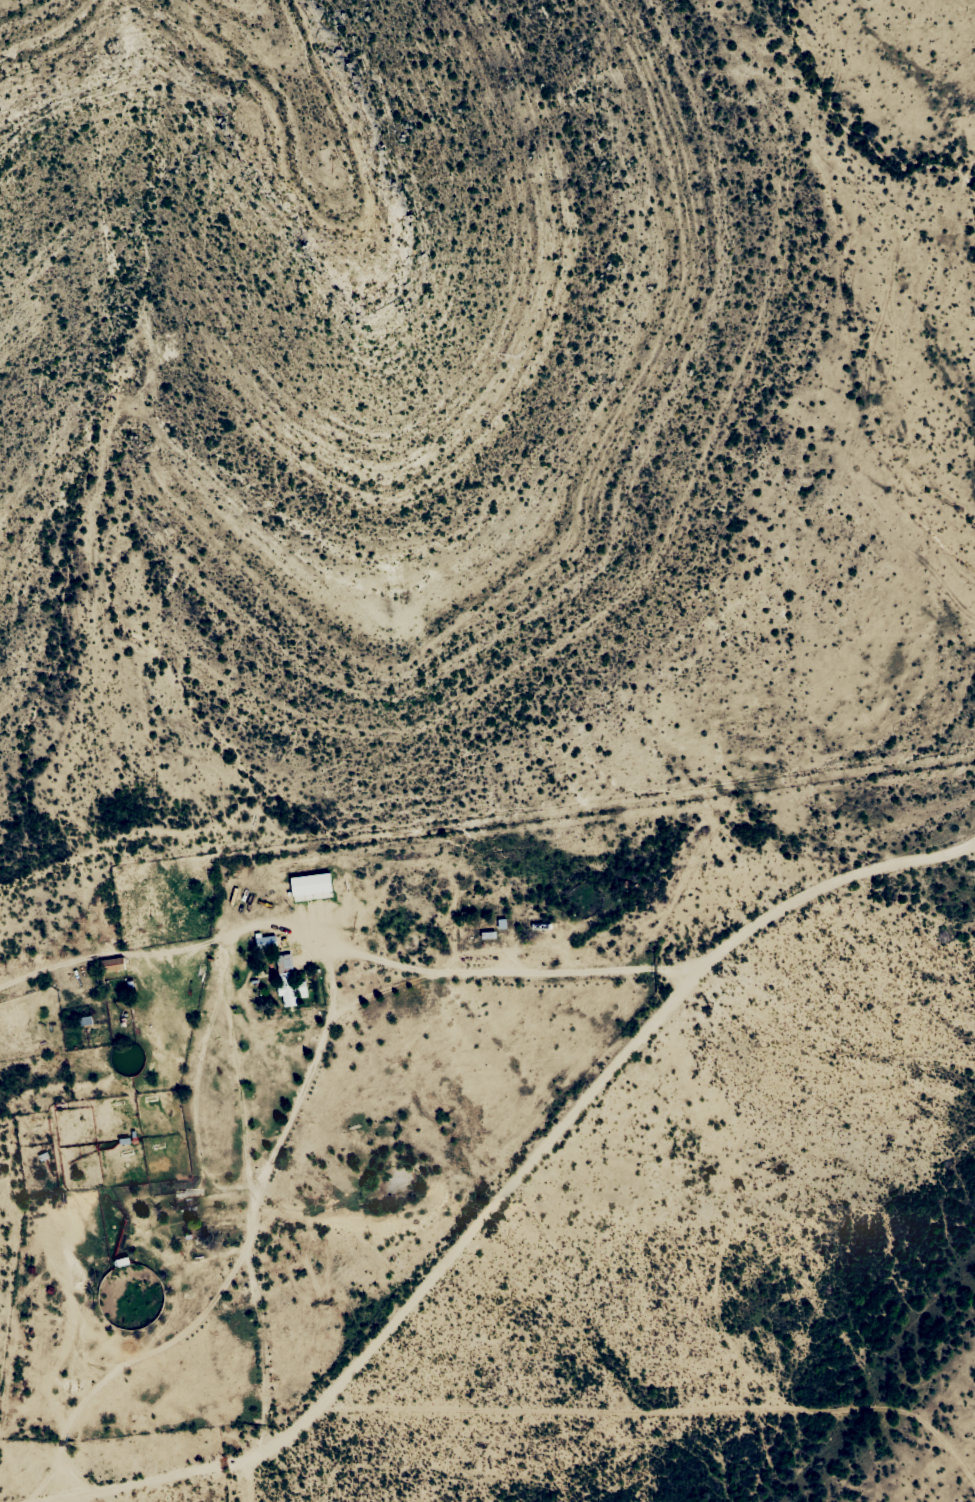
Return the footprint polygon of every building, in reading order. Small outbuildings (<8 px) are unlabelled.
[(275,954),(277,995),(281,995),(282,1004),(294,1004),(290,953),(275,954)] [(99,959),(102,972),(124,967),(121,954),(99,959)]
